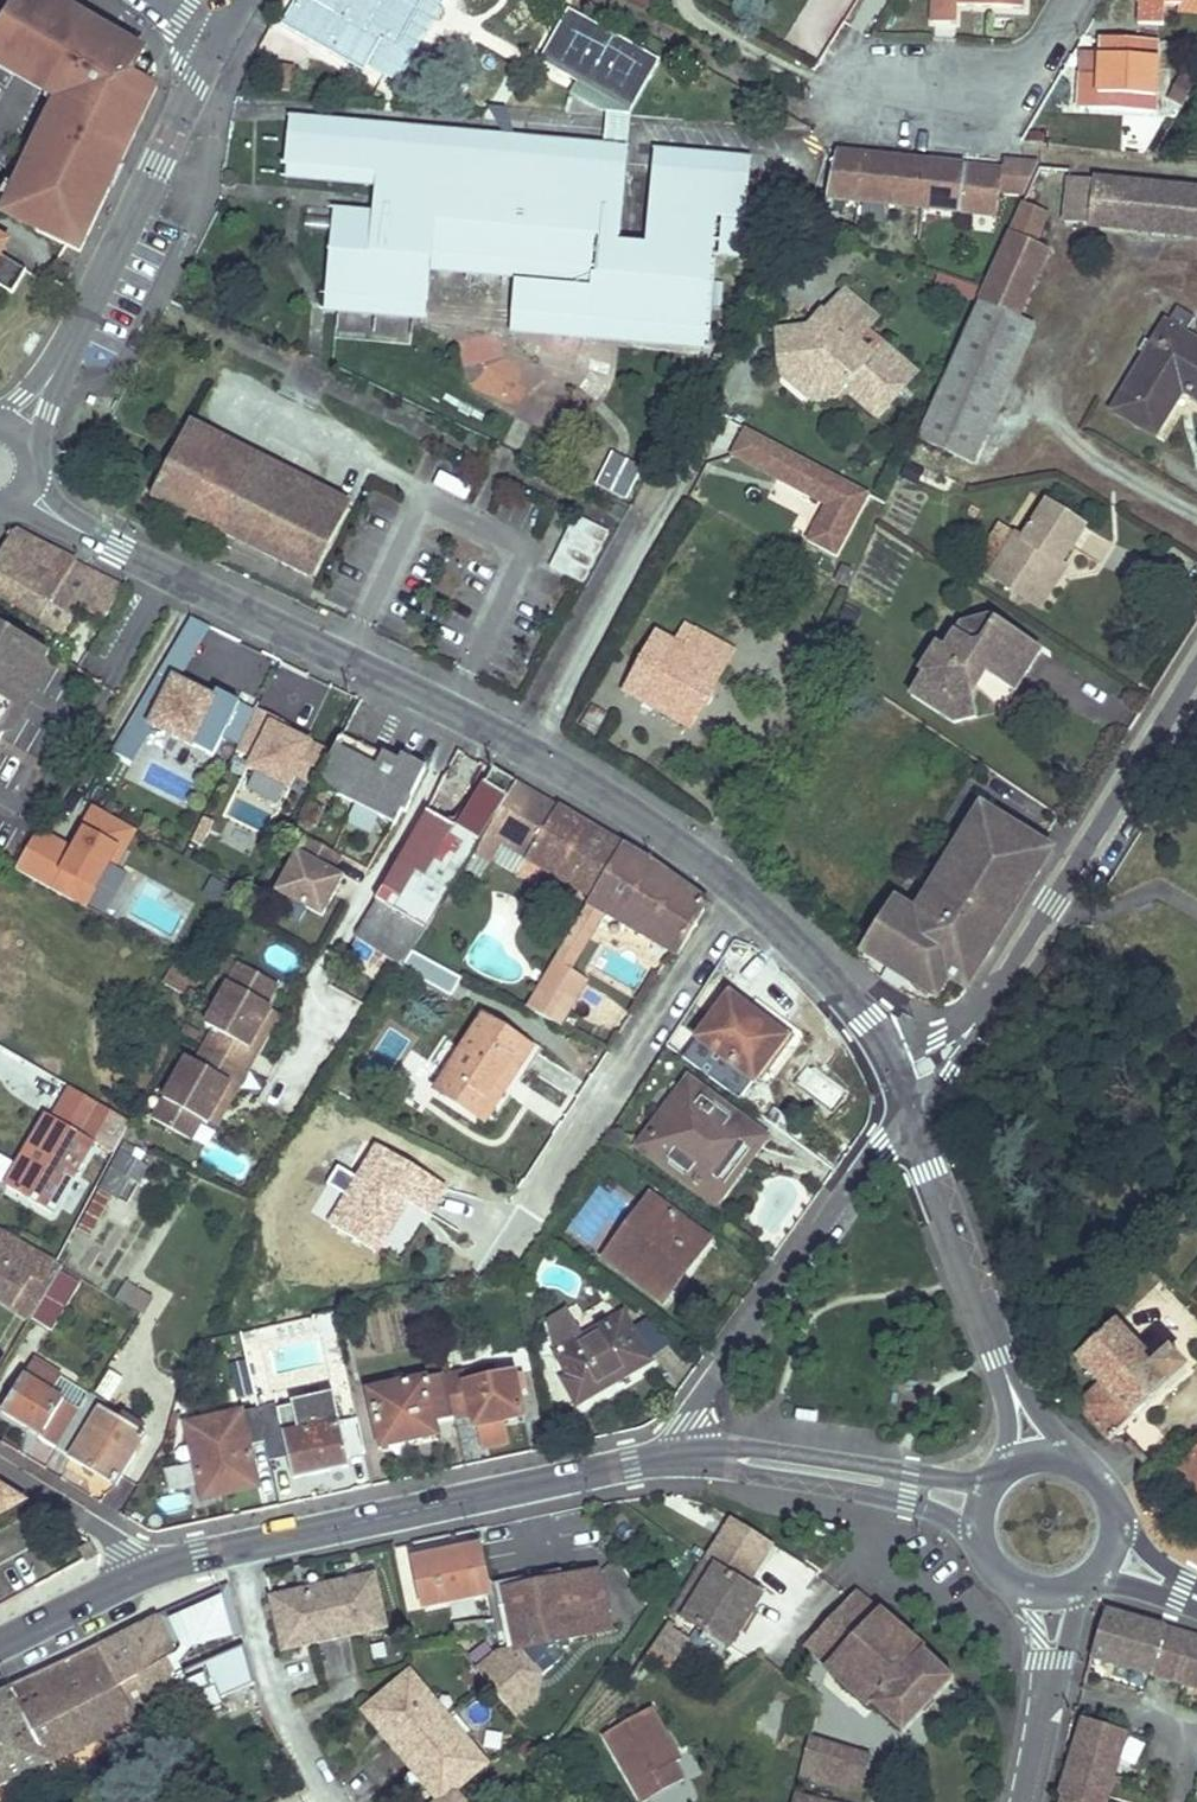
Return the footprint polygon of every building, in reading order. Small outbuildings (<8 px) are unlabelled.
[(10,205),(78,88),(60,78),(89,29),(40,0),(20,0),(40,12),(31,26),(12,14),(0,34),(0,66),(50,95),(48,99),(56,105),(19,179),(15,176),(1,199),(10,205)] [(40,12),(20,0),(12,14),(31,26),(40,12)] [(89,29),(144,61),(152,44),(76,0),(40,0),(89,29)] [(371,8),(357,0),(299,0),(284,27),(306,41),(313,31),(346,50),(371,8)] [(957,0),(933,0),(932,23),(956,24),(957,6),(957,0)] [(957,6),(1023,9),(1024,0),(957,0),(957,6)] [(1137,26),(1163,27),(1164,3),(1181,4),(1181,0),(1139,0),(1137,26)] [(1181,4),(1181,11),(1196,12),(1196,0),(1181,0),(1181,4)] [(467,20),(441,5),(435,17),(460,32),(467,20)] [(661,63),(569,12),(540,64),(578,85),(632,114),(661,63)] [(144,61),(89,29),(60,78),(78,88),(10,205),(6,211),(39,228),(38,231),(81,252),(112,190),(104,186),(152,86),(136,78),(144,61)] [(1153,113),(1156,42),(1100,40),(1100,55),(1098,77),(1082,76),(1080,76),(1079,109),(1153,113)] [(1098,77),(1100,55),(1082,54),(1082,57),(1080,76),(1082,76),(1098,77)] [(160,71),(144,61),(136,78),(152,86),(160,71)] [(571,99),(606,116),(604,150),(603,164),(615,164),(608,239),(596,238),(595,251),(619,253),(632,114),(578,85),(571,99)] [(160,90),(152,86),(104,186),(112,190),(160,90)] [(287,174),(385,182),(399,183),(409,184),(408,197),(402,198),(401,211),(400,212),(405,213),(405,219),(385,217),(382,217),(334,213),(328,291),(340,292),(339,303),(414,310),(415,298),(428,299),(431,262),(518,269),(520,245),(535,246),(548,247),(582,250),(593,250),(595,251),(596,238),(608,239),(615,164),(603,164),(604,150),(528,144),(527,155),(479,151),(480,138),(400,130),(397,164),(353,161),(355,127),(291,122),(287,174)] [(893,205),(900,160),(836,153),(827,198),(893,205)] [(924,206),(930,164),(900,160),(893,205),(896,205),(924,208),(924,206)] [(1015,186),(1017,173),(930,164),(924,206),(924,208),(974,214),(978,189),(978,188),(1001,190),(1002,190),(1003,185),(1015,186)] [(714,260),(674,257),(675,244),(700,246),(706,172),(659,168),(653,242),(669,244),(668,257),(644,255),(619,253),(595,251),(593,250),(585,330),(708,340),(714,260)] [(653,242),(659,168),(654,168),(649,242),(653,242)] [(1035,247),(1049,217),(1036,211),(1054,171),(1039,168),(1008,236),(1009,236),(1035,247)] [(706,172),(700,246),(705,246),(711,173),(706,172)] [(1071,179),(1065,223),(1153,232),(1169,233),(1196,236),(1196,191),(1071,179)] [(408,197),(409,184),(399,183),(385,182),(382,217),(385,217),(405,219),(405,213),(400,212),(401,211),(402,198),(408,197)] [(998,217),(1002,190),(1001,190),(978,188),(978,189),(974,214),(998,217)] [(1169,240),(1169,233),(1153,232),(1152,238),(1169,240)] [(1008,236),(917,438),(973,463),(1036,326),(1020,319),(1049,254),(1035,247),(1009,236),(1008,236)] [(578,291),(582,251),(582,250),(548,247),(535,246),(535,247),(533,275),(503,274),(503,285),(578,291)] [(1,286),(14,294),(28,271),(0,254),(0,289),(1,286)] [(54,301),(66,281),(57,275),(45,295),(54,301)] [(878,314),(845,284),(821,310),(854,340),(848,346),(862,359),(880,339),(866,326),(878,314)] [(1182,336),(1194,317),(1178,307),(1114,411),(1155,435),(1183,389),(1196,398),(1196,344),(1182,336)] [(854,340),(821,310),(811,321),(774,325),(777,351),(796,350),(799,353),(799,366),(831,395),(840,385),(852,396),(855,394),(864,402),(861,405),(874,416),(886,402),(886,395),(893,394),(915,370),(880,339),(862,359),(848,346),(854,340)] [(831,395),(799,366),(799,353),(796,350),(777,351),(778,368),(809,396),(831,395)] [(240,496),(260,458),(191,422),(153,497),(283,562),(301,530),(240,496)] [(804,543),(839,559),(872,491),(750,433),(736,464),(822,505),(804,543)] [(315,579),(352,505),(260,458),(240,496),(301,530),(283,562),(315,579)] [(466,500),(472,486),(440,473),(434,486),(466,500)] [(1088,525),(1051,502),(1028,536),(1019,531),(991,576),(1028,599),(1054,560),(1062,566),(1088,525)] [(547,569),(585,585),(608,531),(570,514),(547,569)] [(15,532),(0,556),(0,596),(65,633),(82,605),(105,618),(124,588),(15,532)] [(1062,566),(1054,560),(1028,599),(1042,608),(1067,569),(1062,566)] [(992,616),(963,626),(957,636),(973,646),(984,643),(999,621),(992,616)] [(188,617),(165,673),(185,681),(208,625),(188,617)] [(984,643),(973,646),(957,636),(948,649),(941,644),(922,671),(926,674),(910,696),(953,725),(976,720),(971,696),(970,685),(981,668),(988,672),(1015,690),(1016,690),(1042,651),(999,621),(984,643)] [(46,654),(0,627),(0,735),(46,654)] [(704,694),(715,673),(720,675),(732,654),(695,633),(685,649),(659,635),(627,692),(690,728),(708,696),(704,694)] [(971,696),(988,672),(981,668),(970,685),(971,696)] [(211,758),(240,705),(217,693),(213,701),(174,680),(148,726),(211,758)] [(292,793),(317,742),(258,713),(233,763),(292,793)] [(425,769),(401,757),(398,762),(383,755),(379,762),(355,750),(359,743),(343,734),(315,784),(393,825),(400,812),(404,814),(409,803),(408,802),(425,769)] [(379,762),(383,755),(359,743),(355,750),(379,762)] [(412,952),(494,823),(517,785),(493,771),(458,831),(428,814),(412,840),(357,934),(360,936),(379,948),(405,964),(412,952)] [(590,899),(622,847),(517,785),(494,823),(534,849),(526,861),(590,899)] [(325,810),(307,799),(290,830),(306,839),(309,840),(325,810)] [(95,910),(132,825),(90,807),(73,846),(35,829),(15,875),(95,910)] [(970,986),(1054,852),(1044,846),(1030,837),(1017,853),(950,959),(953,961),(947,974),(877,930),(861,956),(873,970),(882,978),(893,986),(904,994),(929,1007),(941,1009),(940,1004),(955,996),(966,984),(970,986)] [(340,880),(329,874),(339,857),(309,840),(306,839),(277,893),(320,917),(340,880)] [(707,908),(688,893),(655,870),(622,847),(590,899),(587,905),(588,905),(601,913),(671,955),(676,957),(707,908)] [(566,969),(601,913),(588,905),(587,905),(553,961),(555,962),(566,969)] [(373,959),(379,948),(360,936),(354,946),(354,947),(373,959)] [(559,1026),(587,983),(566,969),(555,962),(553,961),(525,1005),(559,1026)] [(266,1006),(277,986),(239,965),(205,1027),(214,1032),(195,1067),(186,1062),(152,1124),(190,1145),(203,1123),(208,1126),(230,1085),(238,1089),(258,1054),(249,1049),(272,1009),(266,1006)] [(191,1000),(201,982),(173,966),(162,984),(191,1000)] [(970,986),(966,984),(955,996),(940,1004),(941,1009),(945,1008),(955,1003),(959,999),(963,996),(970,986)] [(785,1039),(730,998),(698,1041),(752,1082),(785,1039)] [(280,1014),(272,1009),(249,1049),(258,1054),(280,1014)] [(483,1122),(532,1050),(485,1017),(435,1090),(483,1122)] [(699,1052),(682,1039),(674,1048),(692,1061),(699,1052)] [(716,1203),(767,1138),(690,1081),(641,1146),(716,1203)] [(238,1089),(230,1085),(208,1126),(216,1130),(238,1089)] [(24,1157),(7,1187),(51,1214),(111,1113),(72,1090),(53,1120),(48,1117),(30,1149),(37,1153),(32,1162),(24,1157)] [(37,1153),(30,1149),(24,1157),(32,1162),(37,1153)] [(378,1252),(409,1201),(429,1213),(444,1188),(379,1149),(333,1225),(378,1252)] [(128,1204),(148,1168),(121,1152),(100,1190),(102,1190),(113,1197),(128,1204)] [(80,1257),(113,1197),(102,1190),(100,1190),(66,1250),(80,1257)] [(699,1257),(712,1239),(654,1197),(607,1258),(665,1302),(681,1280),(676,1274),(693,1253),(699,1257)] [(56,1257),(72,1227),(54,1217),(38,1246),(56,1257)] [(58,1271),(60,1267),(0,1231),(0,1301),(30,1319),(30,1318),(58,1271)] [(681,1280),(699,1257),(693,1253),(676,1274),(681,1280)] [(52,1331),(80,1285),(58,1271),(30,1318),(52,1331)] [(154,1299),(134,1286),(124,1302),(125,1302),(145,1315),(154,1299)] [(608,1301),(583,1309),(589,1326),(614,1318),(608,1301)] [(645,1365),(633,1345),(632,1344),(640,1340),(625,1315),(582,1337),(567,1312),(550,1321),(556,1352),(570,1378),(565,1381),(578,1404),(645,1365)] [(1111,1442),(1186,1372),(1172,1356),(1155,1371),(1117,1328),(1079,1364),(1100,1388),(1080,1407),(1111,1442)] [(653,1361),(640,1340),(632,1344),(633,1345),(645,1365),(653,1361)] [(525,1418),(519,1395),(526,1393),(522,1374),(492,1381),(488,1359),(443,1369),(445,1376),(454,1421),(473,1417),(475,1429),(525,1418)] [(89,1397),(34,1362),(33,1363),(24,1377),(80,1412),(87,1400),(89,1397)] [(454,1421),(445,1376),(369,1391),(382,1449),(441,1437),(439,1424),(454,1421)] [(80,1412),(24,1377),(2,1412),(42,1436),(41,1438),(57,1448),(80,1412)] [(117,1484),(147,1438),(87,1400),(80,1412),(57,1448),(56,1450),(95,1474),(97,1471),(117,1484)] [(351,1468),(341,1425),(285,1437),(278,1405),(258,1409),(265,1441),(269,1461),(289,1457),(293,1480),(351,1468)] [(255,1471),(250,1444),(265,1441),(258,1409),(188,1424),(202,1498),(230,1492),(227,1479),(227,1476),(255,1471)] [(1153,1467),(1130,1443),(1125,1450),(1147,1473),(1153,1467)] [(1178,1467),(1178,1468),(1196,1490),(1196,1451),(1178,1467)] [(117,1484),(97,1471),(95,1474),(115,1488),(117,1484)] [(258,1486),(255,1471),(227,1476),(227,1479),(230,1492),(258,1486)] [(27,1506),(0,1488),(0,1522),(27,1506)] [(762,1572),(726,1546),(713,1565),(721,1570),(687,1616),(729,1647),(765,1597),(751,1587),(762,1572)] [(488,1596),(478,1548),(416,1562),(426,1609),(488,1596)] [(721,1570),(713,1565),(679,1610),(687,1616),(721,1570)] [(610,1631),(599,1573),(542,1585),(543,1595),(510,1602),(508,1602),(517,1650),(610,1631)] [(385,1628),(373,1576),(338,1584),(271,1599),(283,1649),(341,1637),(385,1628)] [(510,1602),(543,1595),(542,1585),(506,1592),(506,1593),(508,1602),(510,1602)] [(952,1681),(875,1612),(855,1595),(809,1645),(808,1647),(903,1733),(952,1681)] [(1107,1612),(1088,1675),(1101,1679),(1106,1662),(1107,1661),(1138,1670),(1196,1688),(1196,1638),(1107,1612)] [(170,1662),(179,1657),(157,1618),(75,1656),(94,1696),(137,1676),(168,1662),(170,1662)] [(668,1670),(689,1639),(669,1624),(647,1654),(668,1670)] [(152,1704),(147,1695),(137,1676),(94,1696),(75,1656),(7,1687),(8,1690),(0,1694),(0,1787),(138,1721),(134,1713),(152,1704)] [(1133,1687),(1138,1670),(1107,1661),(1106,1662),(1101,1679),(1132,1689),(1133,1687)] [(178,1679),(170,1662),(168,1662),(137,1676),(147,1695),(148,1695),(178,1679)] [(453,1790),(485,1764),(411,1673),(364,1711),(438,1801),(437,1801),(463,1801),(453,1790)] [(156,1710),(186,1694),(179,1681),(178,1679),(148,1695),(147,1695),(152,1704),(155,1710),(156,1710)] [(800,1777),(815,1714),(811,1710),(808,1714),(780,1689),(745,1740),(800,1777)] [(679,1761),(651,1710),(605,1736),(644,1801),(685,1801),(676,1786),(682,1783),(683,1783),(673,1765),(679,1761)] [(866,1778),(860,1756),(847,1746),(850,1742),(815,1714),(800,1777),(793,1801),(861,1801),(866,1778)] [(1127,1734),(1084,1722),(1062,1801),(1107,1801),(1127,1734)] [(691,1798),(683,1783),(682,1783),(676,1786),(685,1801),(686,1801),(691,1798)]
